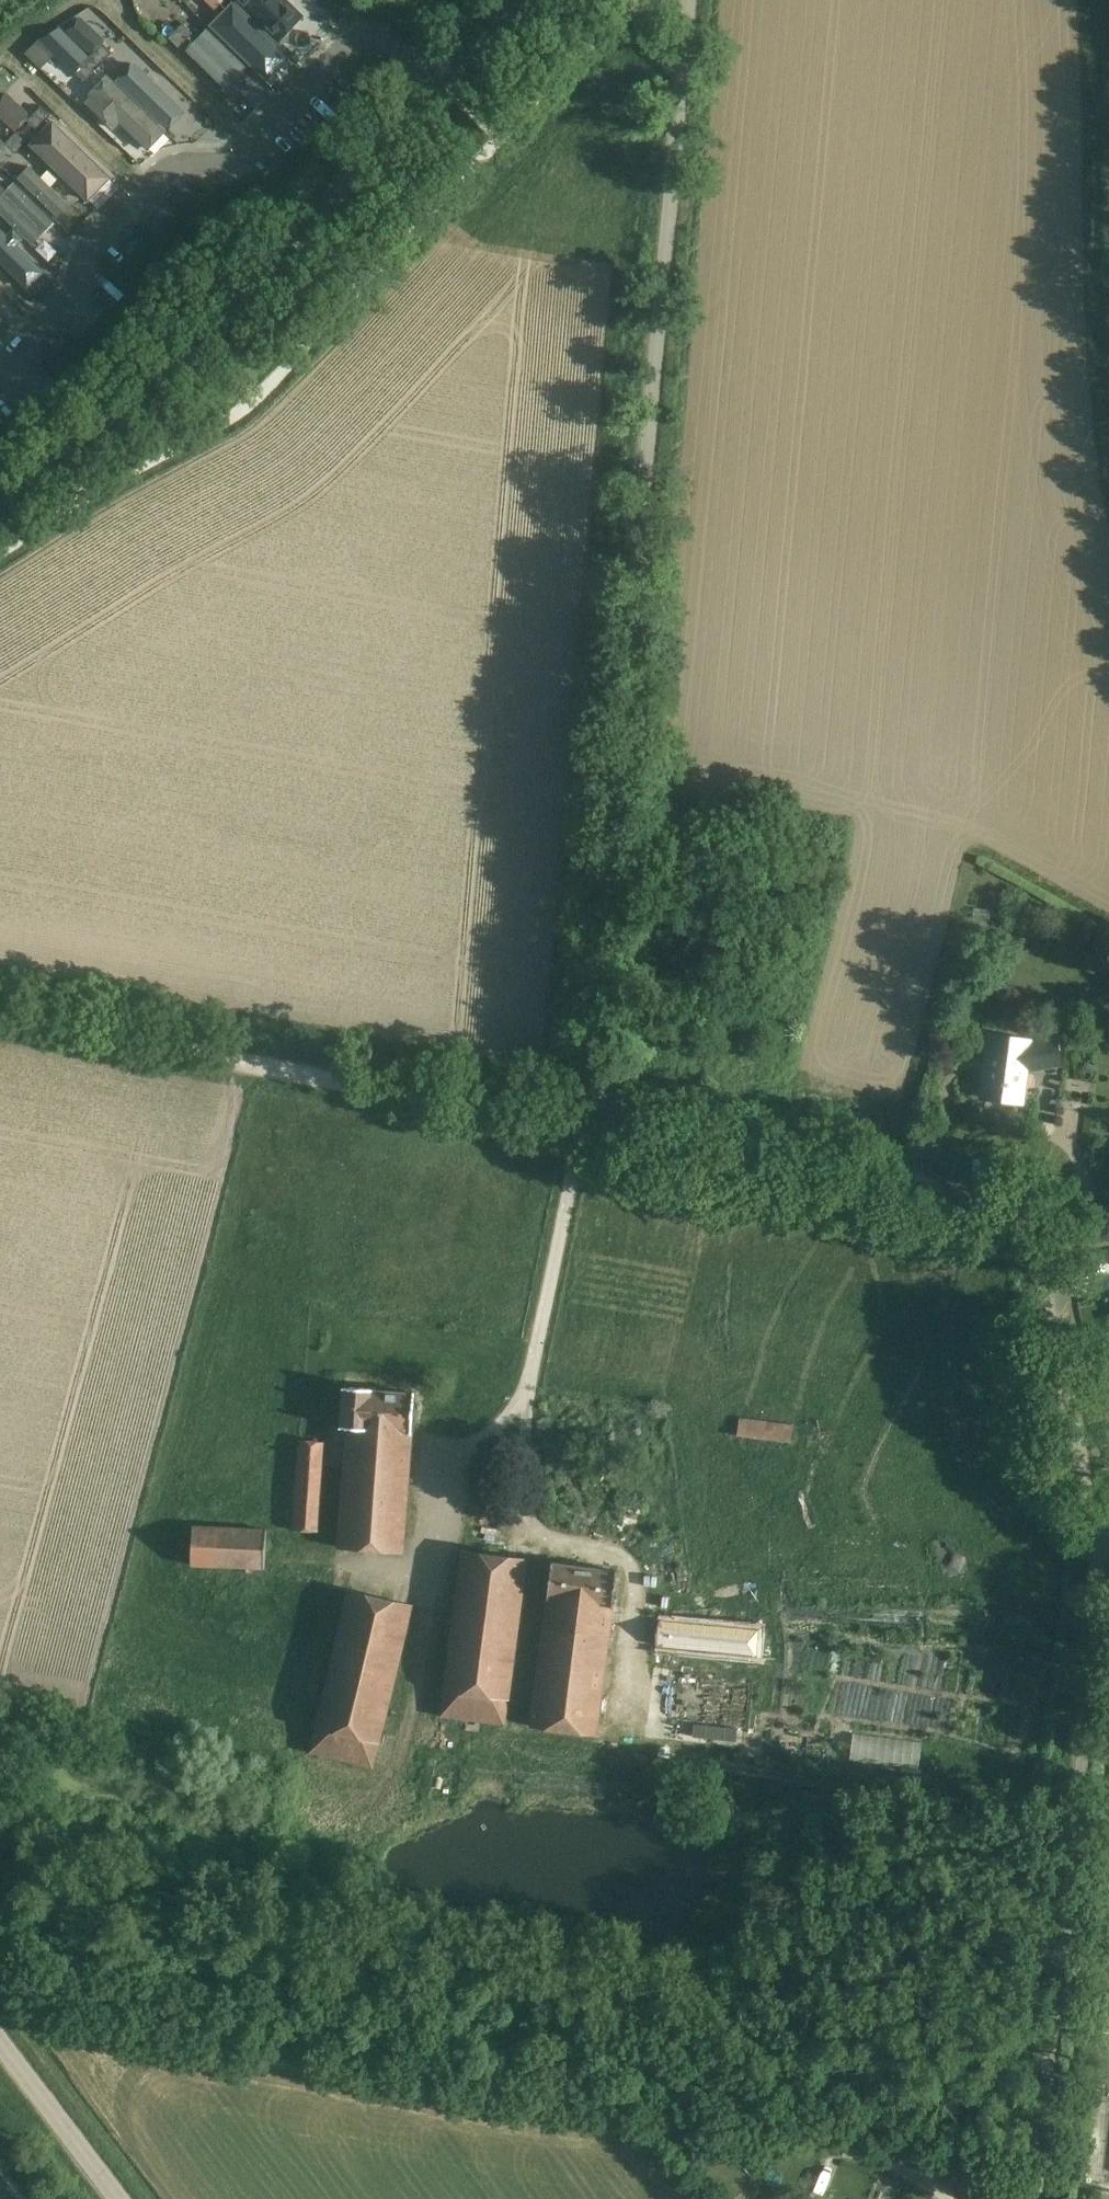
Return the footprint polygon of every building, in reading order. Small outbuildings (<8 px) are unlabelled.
[(205,1),(215,10),(224,0),(205,0),(205,1)] [(235,0),(282,45),(301,25),(275,0),(235,0)] [(288,59),(228,2),(206,24),(266,81),(288,59)] [(181,24),(169,37),(180,47),(192,34),(181,24)] [(41,39),(56,54),(74,72),(89,57),(59,28),(41,39)] [(246,69),(205,30),(185,51),(226,90),(246,69)] [(90,57),(99,67),(112,54),(103,44),(90,57)] [(99,67),(90,57),(76,70),(86,80),(99,67)] [(131,63),(113,81),(165,131),(183,113),(131,63)] [(162,133),(105,76),(87,93),(96,101),(90,108),(111,129),(117,123),(145,150),(162,133)] [(3,117),(16,129),(28,116),(16,104),(3,117)] [(50,117),(40,107),(27,120),(37,130),(50,117)] [(49,120),(26,143),(86,202),(109,179),(49,120)] [(4,144),(0,149),(0,166),(1,167),(14,154),(5,145),(5,144),(4,144)] [(39,178),(28,167),(15,180),(56,221),(69,208),(48,187),(54,182),(45,172),(39,178)] [(13,186),(0,199),(0,216),(30,245),(51,223),(13,186)] [(0,234),(0,266),(35,299),(51,283),(0,234)] [(1030,1041),(990,1036),(981,1097),(1022,1103),(1027,1070),(1060,1065),(1055,1039),(1030,1043),(1030,1041)] [(369,1390),(343,1388),(340,1427),(345,1427),(338,1547),(402,1551),(413,1393),(369,1390)] [(794,1425),(740,1418),(738,1436),(792,1443),(794,1425)] [(320,1530),(321,1508),(325,1443),(298,1441),(293,1528),(320,1530)] [(264,1530),(192,1526),(190,1564),(243,1567),(243,1570),(250,1570),(250,1567),(261,1568),(264,1530)] [(525,1559),(462,1551),(441,1717),(504,1725),(525,1559)] [(617,1572),(552,1562),(528,1726),(594,1735),(617,1572)] [(411,1605),(346,1589),(307,1751),(372,1767),(392,1684),(405,1687),(410,1666),(397,1663),(411,1605)] [(758,1630),(658,1621),(655,1663),(679,1665),(680,1649),(756,1656),(758,1630)]
